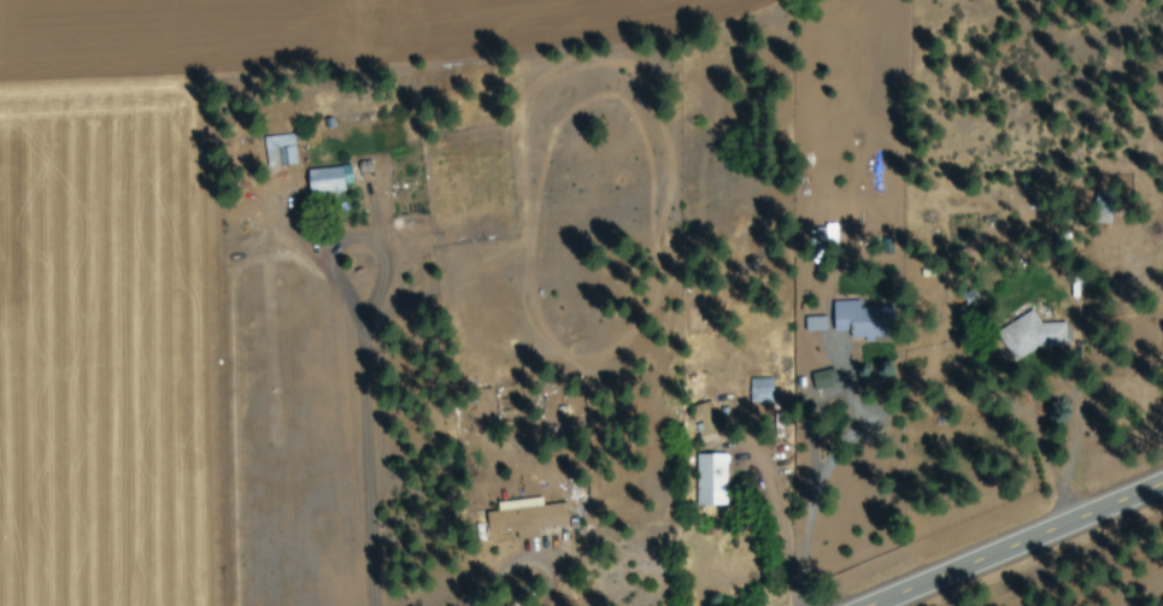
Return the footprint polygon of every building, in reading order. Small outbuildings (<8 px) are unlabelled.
[(297,167),(295,136),(265,138),(266,168),(297,167)] [(307,170),(308,197),(350,194),(349,168),(307,170)] [(834,333),(851,332),(851,340),(893,339),(892,309),(860,309),(860,302),(833,303),(834,333)] [(996,334),(1015,364),(1041,348),(1066,348),(1066,323),(1040,324),(1032,311),(996,334)] [(806,334),(827,333),(827,318),(805,319),(806,334)] [(835,388),(832,370),(811,375),(815,392),(835,388)] [(749,380),(750,406),(774,406),(773,379),(749,380)] [(696,507),(727,508),(728,456),(697,456),(696,507)] [(569,527),(567,505),(487,513),(489,536),(517,533),(517,541),(539,538),(538,530),(569,527)]
